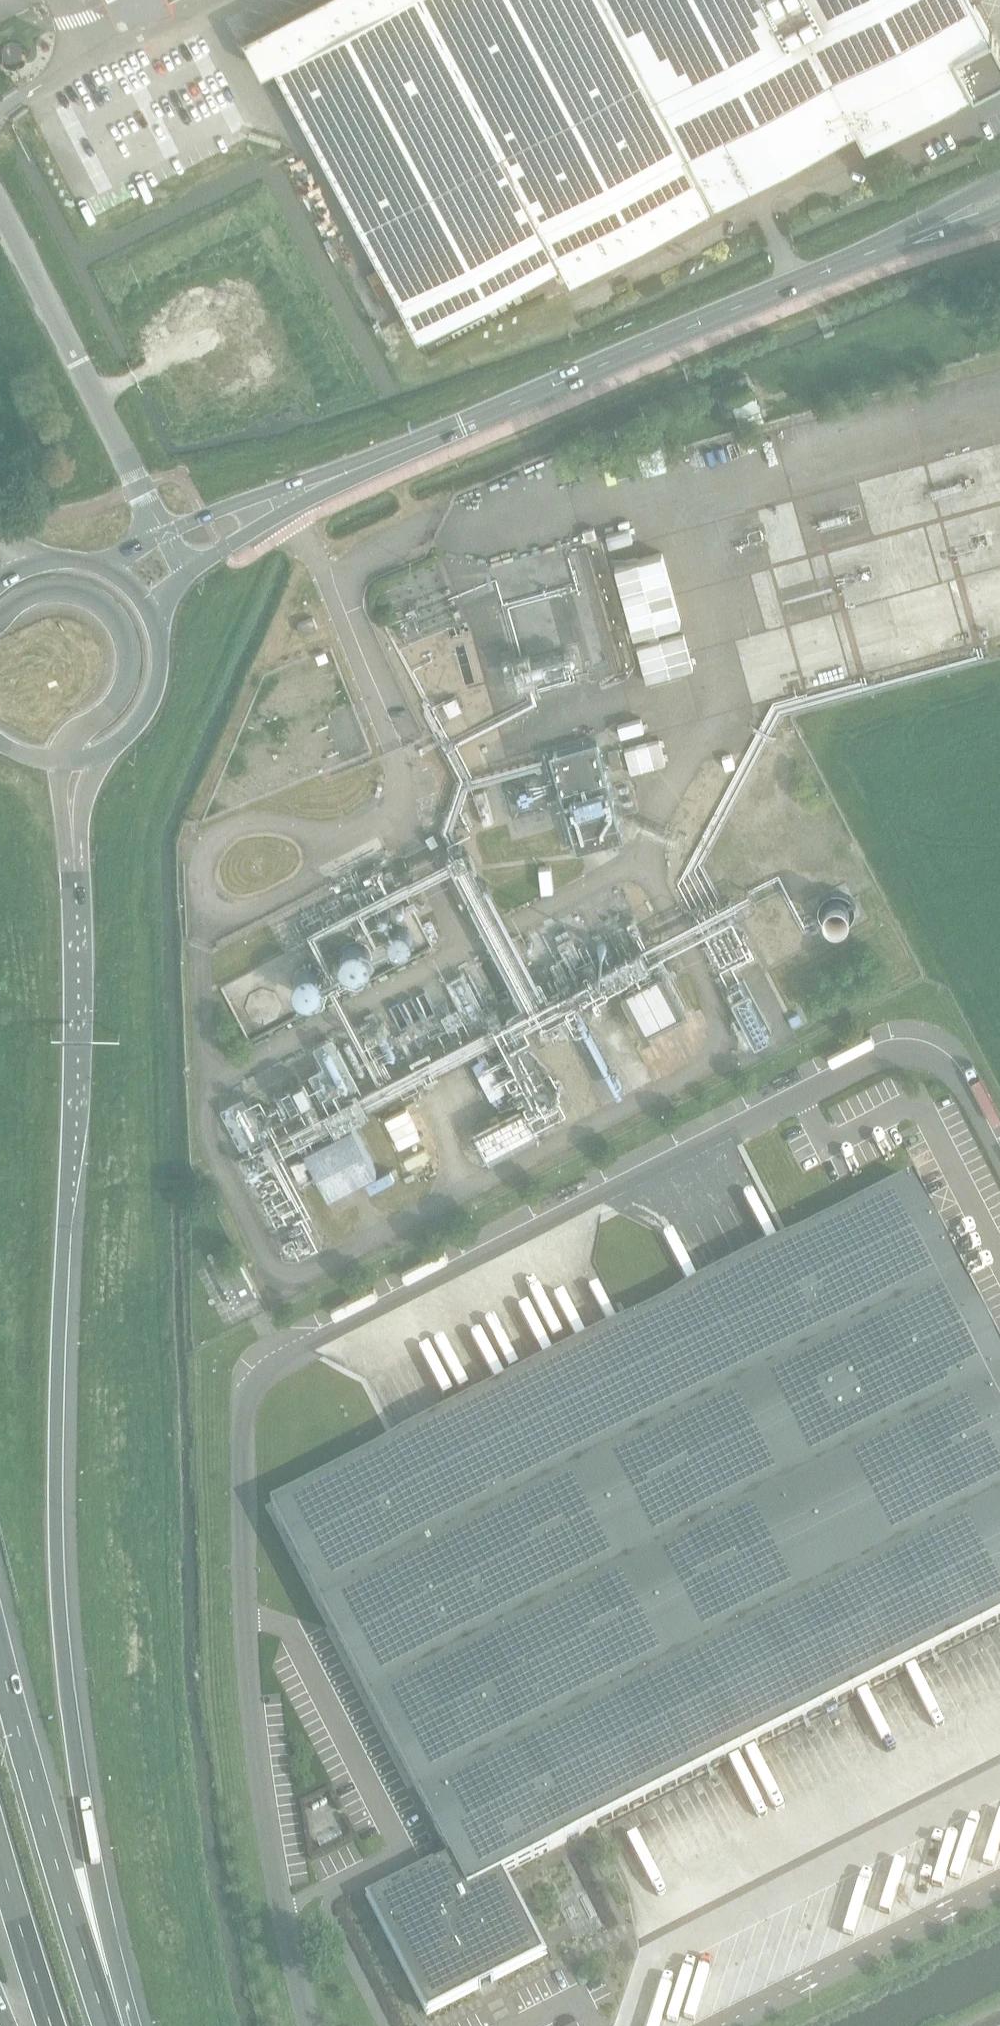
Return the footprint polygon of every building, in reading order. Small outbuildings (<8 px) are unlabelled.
[(714,203),(607,0),(309,0),(243,35),(262,70),(275,63),(419,336),(561,261),(571,279),(714,203)] [(714,203),(856,129),(865,146),(973,90),(974,91),(999,77),(999,48),(992,32),(990,33),(973,0),(607,0),(714,203)] [(523,286),(528,297),(558,281),(553,270),(523,286)] [(723,382),(712,386),(722,410),(732,405),(732,404),(723,382)] [(302,634),(319,627),(314,615),(297,622),(302,634)] [(456,696),(443,702),(450,715),(463,709),(456,696)] [(597,741),(549,754),(576,852),(624,839),(597,741)] [(649,748),(626,754),(633,777),(656,771),(649,748)] [(619,749),(609,751),(613,768),(623,765),(619,749)] [(485,788),(474,791),(483,823),(493,821),(485,788)] [(624,985),(623,990),(646,1035),(651,1033),(648,1027),(685,1008),(663,965),(624,985)] [(741,985),(728,991),(756,1044),(769,1037),(741,985)] [(802,1021),(798,1013),(788,1018),(792,1026),(802,1021)] [(377,1171),(352,1123),(305,1147),(330,1195),(377,1171)] [(271,1506),(451,1859),(370,1900),(429,2014),(543,1956),(502,1875),(999,1621),(999,1347),(913,1178),(271,1506)] [(256,1293),(240,1262),(217,1274),(234,1305),(256,1293)]
